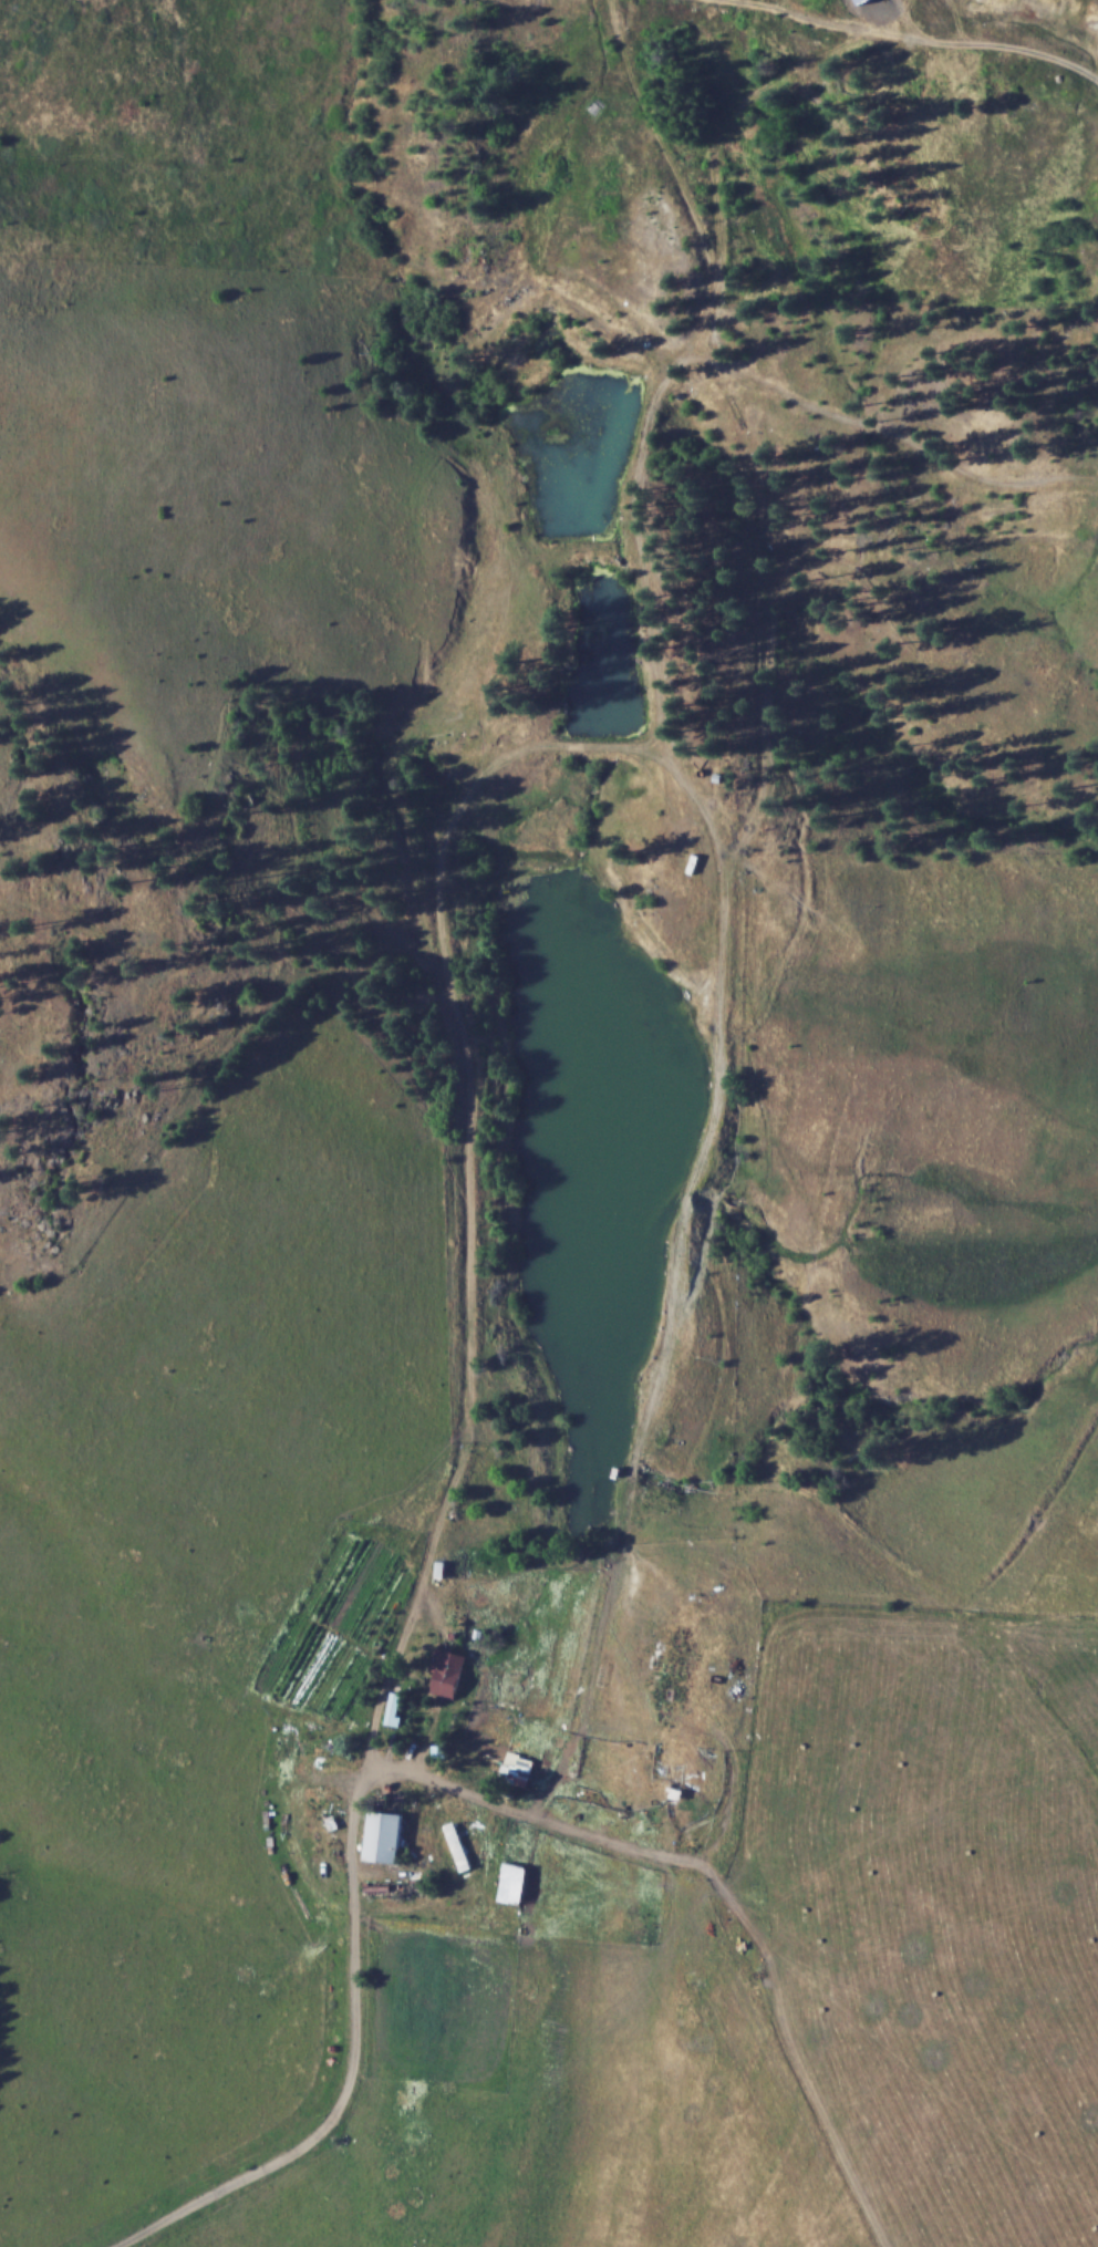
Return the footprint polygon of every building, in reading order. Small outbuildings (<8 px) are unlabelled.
[(457,1699),(468,1652),(438,1645),(427,1692),(457,1699)] [(523,1788),(538,1763),(519,1752),(512,1766),(506,1762),(499,1774),(523,1788)] [(684,1797),(685,1784),(669,1783),(668,1795),(684,1797)] [(367,1859),(400,1862),(404,1813),(371,1810),(367,1859)] [(473,1866),(454,1822),(445,1826),(464,1870),(473,1866)] [(499,1900),(524,1904),(530,1865),(504,1861),(499,1900)]
